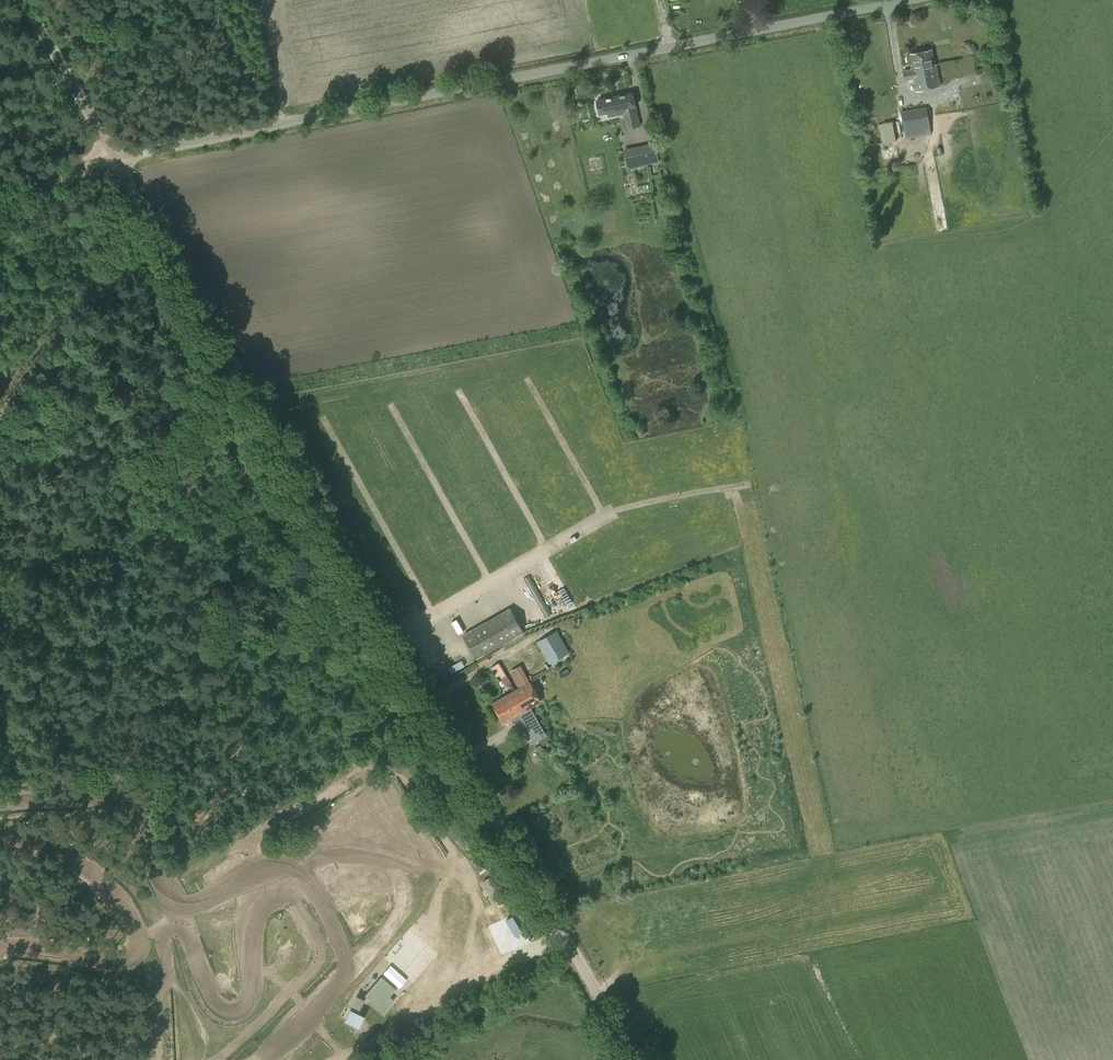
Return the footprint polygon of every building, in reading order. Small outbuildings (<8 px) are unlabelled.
[(935,64),(932,49),(907,54),(909,64),(913,63),(914,69),(904,71),(906,80),(914,78),(916,90),(940,85),(936,64),(935,64)] [(640,125),(634,100),(632,91),(620,93),(620,95),(597,100),(600,113),(616,110),(616,109),(623,108),(627,127),(640,125)] [(906,138),(932,134),(927,106),(901,111),(906,138)] [(882,144),(896,141),(892,122),(879,124),(882,144)] [(646,145),(629,148),(632,163),(646,160),(647,163),(659,161),(656,143),(646,145)] [(477,658),(523,631),(510,609),(464,635),(477,658)] [(456,619),(451,621),(456,633),(461,631),(456,619)] [(538,641),(537,642),(549,664),(569,652),(557,630),(538,641)] [(487,656),(478,662),(480,666),(489,660),(487,656)] [(500,662),(491,667),(496,676),(500,674),(503,679),(508,676),(500,662)] [(509,669),(514,684),(526,680),(521,665),(509,669)] [(508,676),(503,679),(506,685),(511,682),(508,676)] [(514,722),(524,715),(522,711),(540,700),(529,682),(493,703),(504,721),(511,717),(514,722)] [(542,726),(529,733),(535,743),(547,736),(542,726)] [(489,877),(482,881),(494,900),(501,897),(489,877)] [(515,918),(509,921),(516,935),(522,933),(515,918)] [(381,972),(397,988),(406,980),(390,964),(381,972)] [(384,1012),(394,1000),(390,995),(396,988),(381,975),(364,995),(384,1012)] [(359,1008),(364,999),(356,994),(351,1004),(359,1008)] [(358,1027),(364,1015),(349,1008),(344,1020),(358,1027)]
